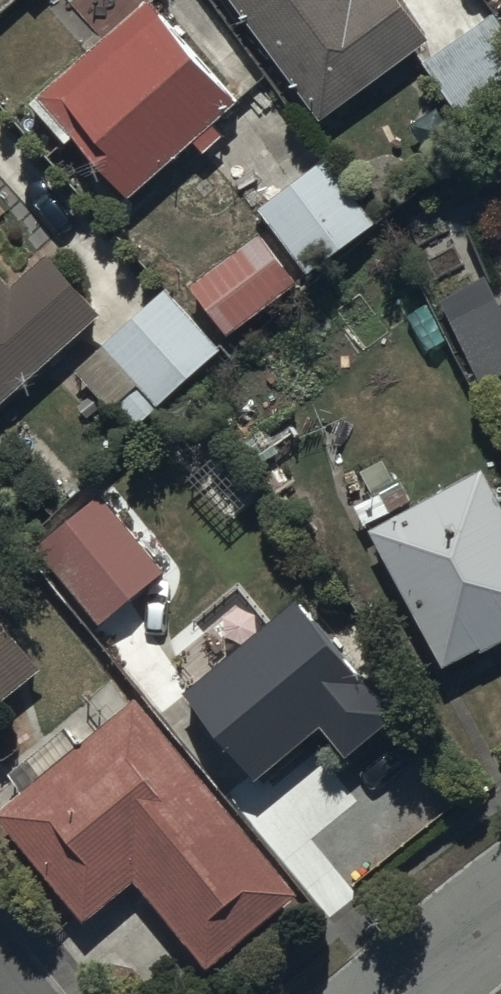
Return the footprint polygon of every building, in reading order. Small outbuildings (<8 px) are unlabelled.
[(146,0),(69,0),(67,1),(105,44),(40,102),(129,202),(195,142),(209,158),(226,143),(212,128),(238,104),(146,0)] [(325,119),(374,82),(386,99),(400,88),(390,75),(433,42),(410,12),(423,2),(421,0),(235,0),(325,119)] [(497,12),(423,65),(469,130),(500,108),(500,18),(497,12)] [(378,229),(327,159),(259,208),(310,279),(378,229)] [(189,285),(228,338),(300,286),(260,232),(189,285)] [(105,318),(50,256),(14,289),(0,273),(0,411),(105,318)] [(226,353),(167,289),(77,373),(136,437),(226,353)] [(488,472),(371,534),(444,671),(483,650),(486,655),(500,647),(500,497),(488,472)] [(168,575),(104,498),(37,554),(102,631),(168,575)] [(300,602),(186,698),(257,782),(323,726),(351,760),(399,720),(300,602)] [(40,668),(0,624),(0,704),(40,668)] [(139,701),(80,750),(63,730),(7,777),(20,793),(0,809),(0,826),(84,927),(138,882),(212,972),(301,898),(139,701)]
